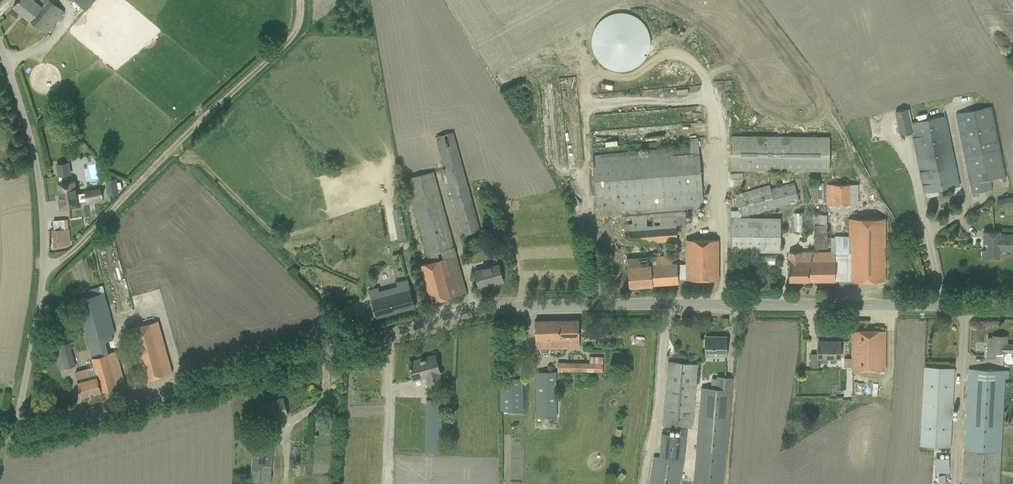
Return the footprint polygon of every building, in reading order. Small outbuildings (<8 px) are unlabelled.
[(13,6),(46,34),(64,11),(51,0),(18,0),(13,6)] [(92,0),(72,0),(82,10),(92,0)] [(640,65),(648,46),(649,43),(642,20),(626,13),(621,12),(599,18),(591,37),(591,40),(597,61),(617,70),(622,70),(640,65)] [(990,181),(1006,175),(991,106),(955,113),(971,194),(992,189),(990,181)] [(906,109),(894,111),(899,135),(911,133),(924,193),(925,193),(926,196),(939,193),(938,190),(940,190),(959,186),(945,116),(909,123),(906,109)] [(435,136),(457,217),(461,229),(462,235),(480,231),(452,132),(435,136)] [(828,170),(829,136),(730,135),(730,170),(828,170)] [(686,210),(698,208),(703,207),(697,138),(688,138),(689,147),(592,155),(597,216),(622,214),(622,215),(686,210)] [(433,170),(406,177),(429,262),(416,266),(426,303),(466,292),(433,170)] [(106,180),(107,186),(109,194),(118,193),(117,188),(121,188),(120,181),(116,182),(115,178),(113,178),(113,179),(106,180)] [(79,206),(77,190),(76,191),(74,181),(57,184),(60,199),(59,199),(60,209),(79,206)] [(781,205),(799,200),(793,181),(770,188),(769,184),(734,194),(738,212),(730,212),(730,218),(729,250),(778,251),(779,241),(779,217),(743,216),(769,208),(781,205)] [(849,184),(826,184),(826,205),(849,205),(849,184)] [(686,212),(626,217),(623,217),(625,244),(678,240),(676,224),(687,223),(686,215),(698,214),(698,208),(686,210),(686,212)] [(802,230),(801,212),(794,212),(795,231),(802,230)] [(402,214),(393,216),(396,239),(405,238),(402,214)] [(813,248),(827,248),(826,214),(812,214),(812,223),(813,223),(813,248)] [(790,251),(789,280),(885,280),(885,274),(886,218),(848,218),(847,235),(834,235),(834,251),(790,251)] [(65,228),(52,230),(54,248),(66,246),(70,243),(69,226),(65,226),(65,228)] [(983,238),(983,248),(982,248),(982,258),(999,258),(999,250),(1012,250),(1012,234),(997,234),(997,231),(983,231),(983,238)] [(627,259),(628,276),(629,286),(653,285),(653,284),(678,283),(678,279),(718,280),(718,240),(687,240),(687,265),(677,266),(677,263),(676,263),(675,260),(672,261),(672,254),(654,256),(654,257),(646,258),(637,258),(627,259)] [(662,242),(663,254),(670,254),(669,242),(662,242)] [(477,279),(476,279),(477,281),(479,286),(494,282),(494,284),(503,281),(498,265),(475,271),(477,279)] [(379,287),(369,290),(369,292),(376,316),(394,312),(415,306),(412,296),(408,282),(407,279),(396,282),(397,286),(380,291),(379,287)] [(108,353),(106,343),(113,341),(111,333),(114,332),(106,302),(104,292),(76,300),(94,366),(86,369),(75,372),(82,397),(101,392),(101,391),(125,385),(122,375),(116,351),(108,353)] [(579,319),(535,320),(536,348),(579,347),(579,319)] [(127,331),(138,371),(140,381),(172,372),(158,322),(127,331)] [(884,370),(884,340),(884,330),(852,330),(852,340),(852,358),(852,367),(852,370),(884,370)] [(726,335),(704,334),(704,355),(726,355),(726,335)] [(1007,344),(1007,336),(992,335),(992,337),(987,337),(987,356),(994,356),(994,352),(1004,352),(1012,352),(1012,358),(1012,344),(1007,344)] [(810,353),(810,363),(810,366),(818,366),(818,358),(840,358),(840,341),(832,341),(832,344),(818,344),(818,353),(810,353)] [(70,342),(54,345),(59,368),(74,365),(70,342)] [(39,350),(41,356),(38,357),(45,380),(60,376),(54,352),(44,355),(43,349),(39,350)] [(439,372),(435,355),(427,357),(427,359),(410,364),(409,361),(409,362),(413,380),(427,376),(428,380),(427,380),(429,388),(441,384),(438,373),(439,372)] [(589,356),(589,363),(557,362),(557,370),(602,371),(603,356),(589,356)] [(662,426),(680,427),(680,434),(661,433),(659,456),(653,456),(649,483),(680,483),(683,459),(686,428),(692,428),(696,374),(697,364),(668,361),(662,426)] [(924,366),(920,445),(950,447),(954,382),(954,372),(955,372),(955,370),(954,370),(954,368),(924,366)] [(964,483),(1000,483),(1004,370),(968,368),(964,483)] [(536,371),(536,381),(537,418),(556,417),(555,371),(536,371)] [(696,454),(693,482),(723,483),(732,377),(717,376),(716,388),(701,387),(696,454)] [(500,378),(500,388),(501,411),(523,410),(522,378),(500,378)] [(260,404),(263,414),(265,420),(287,413),(283,398),(274,400),(274,402),(269,403),(269,402),(260,404)] [(442,409),(442,399),(426,398),(424,452),(440,452),(442,409)] [(249,481),(269,483),(273,439),(254,437),(249,481)] [(947,471),(947,457),(933,457),(933,471),(947,471)]
